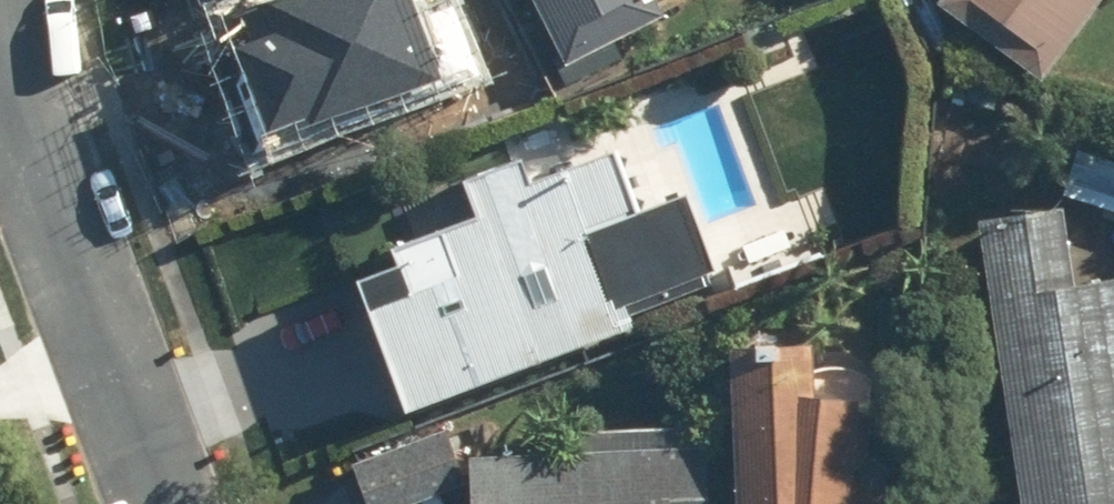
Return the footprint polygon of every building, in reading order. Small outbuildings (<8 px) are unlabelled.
[(264,130),(311,112),(317,127),(447,76),(418,0),(270,0),(239,12),(248,34),(230,42),(264,130)] [(550,72),(686,2),(685,0),(513,0),(550,72)] [(920,6),(1026,87),(1092,0),(924,0),(920,6)] [(610,320),(708,283),(674,193),(623,212),(601,155),(516,187),(506,161),(447,183),(462,223),(379,254),(385,271),(339,288),(391,425),(617,339),(610,320)] [(1053,219),(966,231),(1003,503),(1113,503),(1113,281),(1063,289),(1053,219)] [(827,375),(795,376),(794,357),(701,362),(705,454),(707,503),(828,503),(827,375)] [(452,492),(434,440),(344,471),(356,503),(419,503),(452,492)] [(453,503),(707,503),(705,454),(451,466),(452,492),(453,503)]
